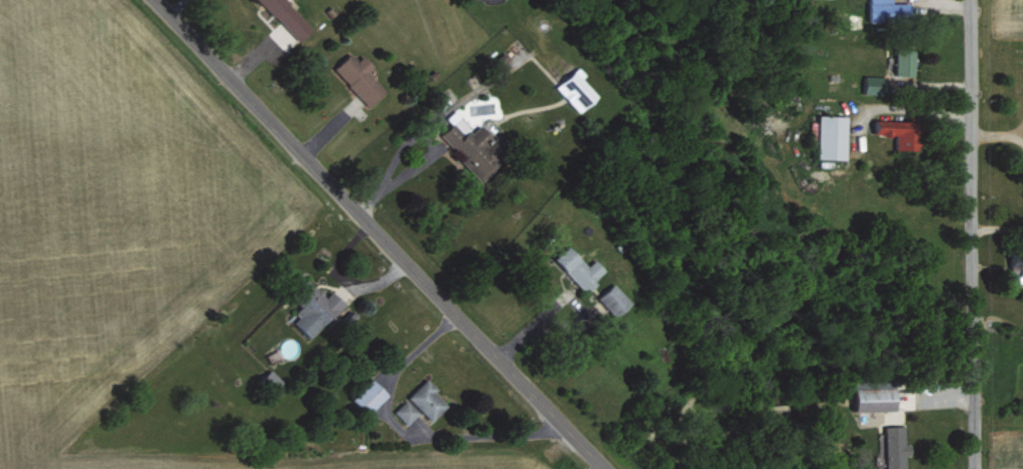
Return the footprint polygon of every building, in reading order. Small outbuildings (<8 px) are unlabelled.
[(286,0),(259,0),(299,40),(312,27),(286,0)] [(866,21),(909,20),(909,2),(891,2),(891,0),(866,0),(866,21)] [(367,71),(373,65),(362,54),(357,59),(349,52),(332,69),(370,105),(385,89),(367,71)] [(579,77),(583,74),(575,66),(554,87),(578,112),(596,95),(579,77)] [(885,82),(864,81),(863,93),(884,94),(885,82)] [(507,148),(486,120),(472,131),(455,109),(444,117),(450,125),(439,134),(452,150),(458,145),(478,170),(507,148)] [(845,159),(847,115),(817,114),(816,158),(845,159)] [(919,149),(919,120),(874,119),(874,135),(893,136),(892,149),(919,149)] [(554,257),(586,292),(597,281),(594,278),(604,268),(595,257),(588,264),(568,243),(554,257)] [(1022,282),(1022,261),(1011,260),(1010,272),(1018,273),(1017,281),(1022,282)] [(325,294),(313,280),(293,298),(302,307),(291,318),(308,337),(345,302),(332,288),(325,294)] [(597,296),(615,316),(631,301),(613,281),(597,296)] [(268,390),(280,379),(270,368),(258,379),(268,390)] [(350,397),(367,413),(387,391),(370,376),(350,397)] [(406,395),(429,420),(446,404),(433,390),(437,387),(426,376),(406,395)] [(856,386),(856,409),(897,408),(896,385),(856,386)] [(418,410),(404,397),(394,409),(407,422),(418,410)] [(885,424),(886,468),(905,468),(904,452),(911,452),(911,441),(905,442),(905,423),(885,424)]
